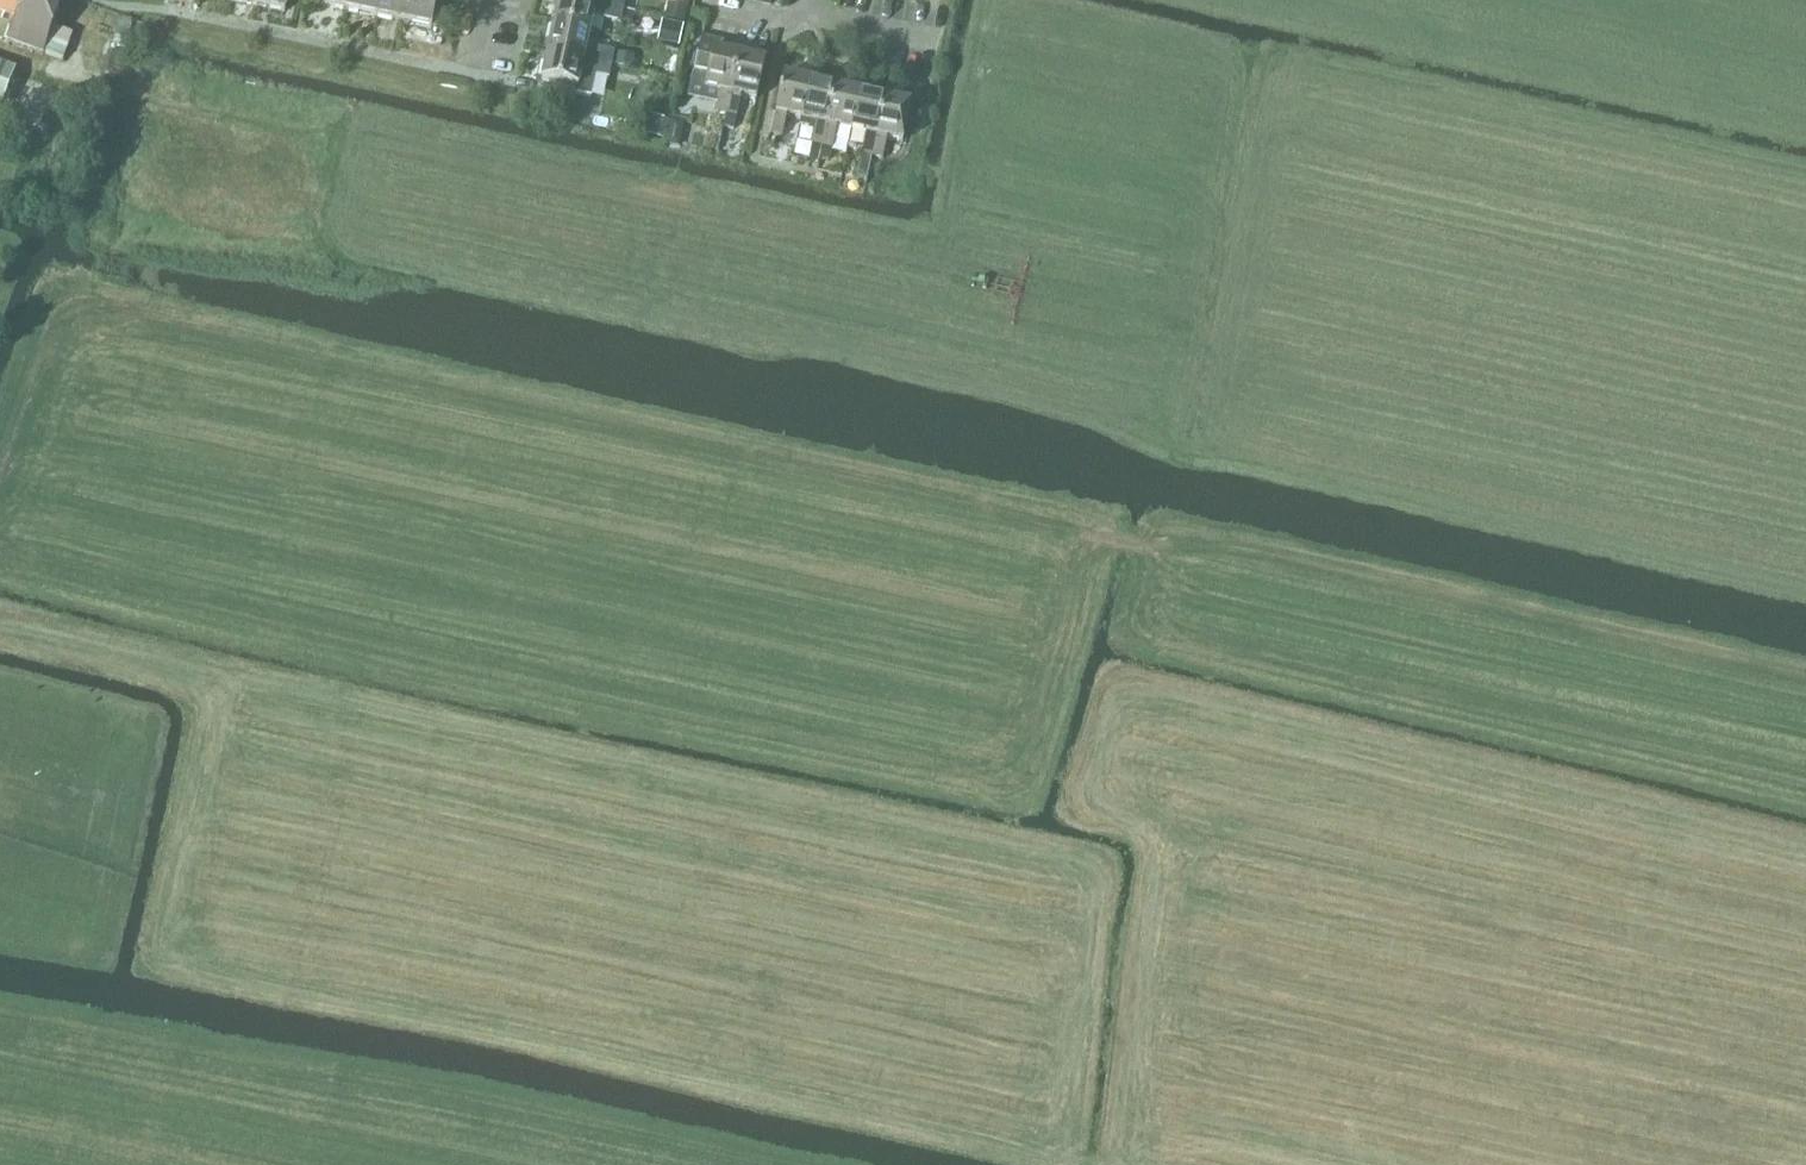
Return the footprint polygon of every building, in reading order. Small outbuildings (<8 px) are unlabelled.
[(64,0),(0,0),(0,14),(4,15),(0,25),(0,40),(44,55),(64,0)] [(256,6),(285,12),(288,0),(257,0),(256,6)] [(347,11),(349,0),(319,0),(318,5),(347,11)] [(375,17),(379,0),(349,0),(347,11),(375,17)] [(403,23),(408,0),(379,0),(375,17),(403,23)] [(403,23),(432,29),(438,0),(408,0),(403,23)] [(621,22),(633,24),(635,12),(624,10),(576,0),(559,0),(554,25),(590,32),(593,17),(621,23),(621,22)] [(624,10),(626,0),(576,0),(624,10)] [(682,28),(661,23),(656,44),(677,49),(682,28)] [(548,52),(612,66),(622,68),(625,55),(587,47),(590,32),(554,25),(548,52)] [(702,39),(693,78),(688,99),(717,106),(716,112),(727,115),(740,56),(724,53),(726,45),(702,39)] [(126,53),(108,48),(102,71),(120,76),(126,53)] [(612,66),(548,52),(542,81),(550,83),(546,102),(573,108),(576,96),(591,99),(596,76),(609,79),(612,66)] [(740,56),(727,115),(737,117),(742,97),(757,100),(765,62),(740,56)] [(0,65),(0,107),(3,108),(17,71),(0,65)] [(787,117),(802,120),(810,82),(784,76),(771,135),(782,137),(787,117)] [(822,146),(835,87),(810,82),(802,120),(816,124),(812,144),(822,146)] [(837,128),(852,131),(860,93),(835,87),(822,146),(833,148),(837,128)] [(872,157),(885,98),(860,93),(852,131),(866,135),(862,155),(872,157)] [(911,104),(885,98),(872,157),(883,159),(887,139),(903,143),(911,104)] [(663,122),(644,118),(640,137),(659,142),(663,122)] [(0,247),(0,260),(1,256),(6,257),(8,249),(0,247)]
